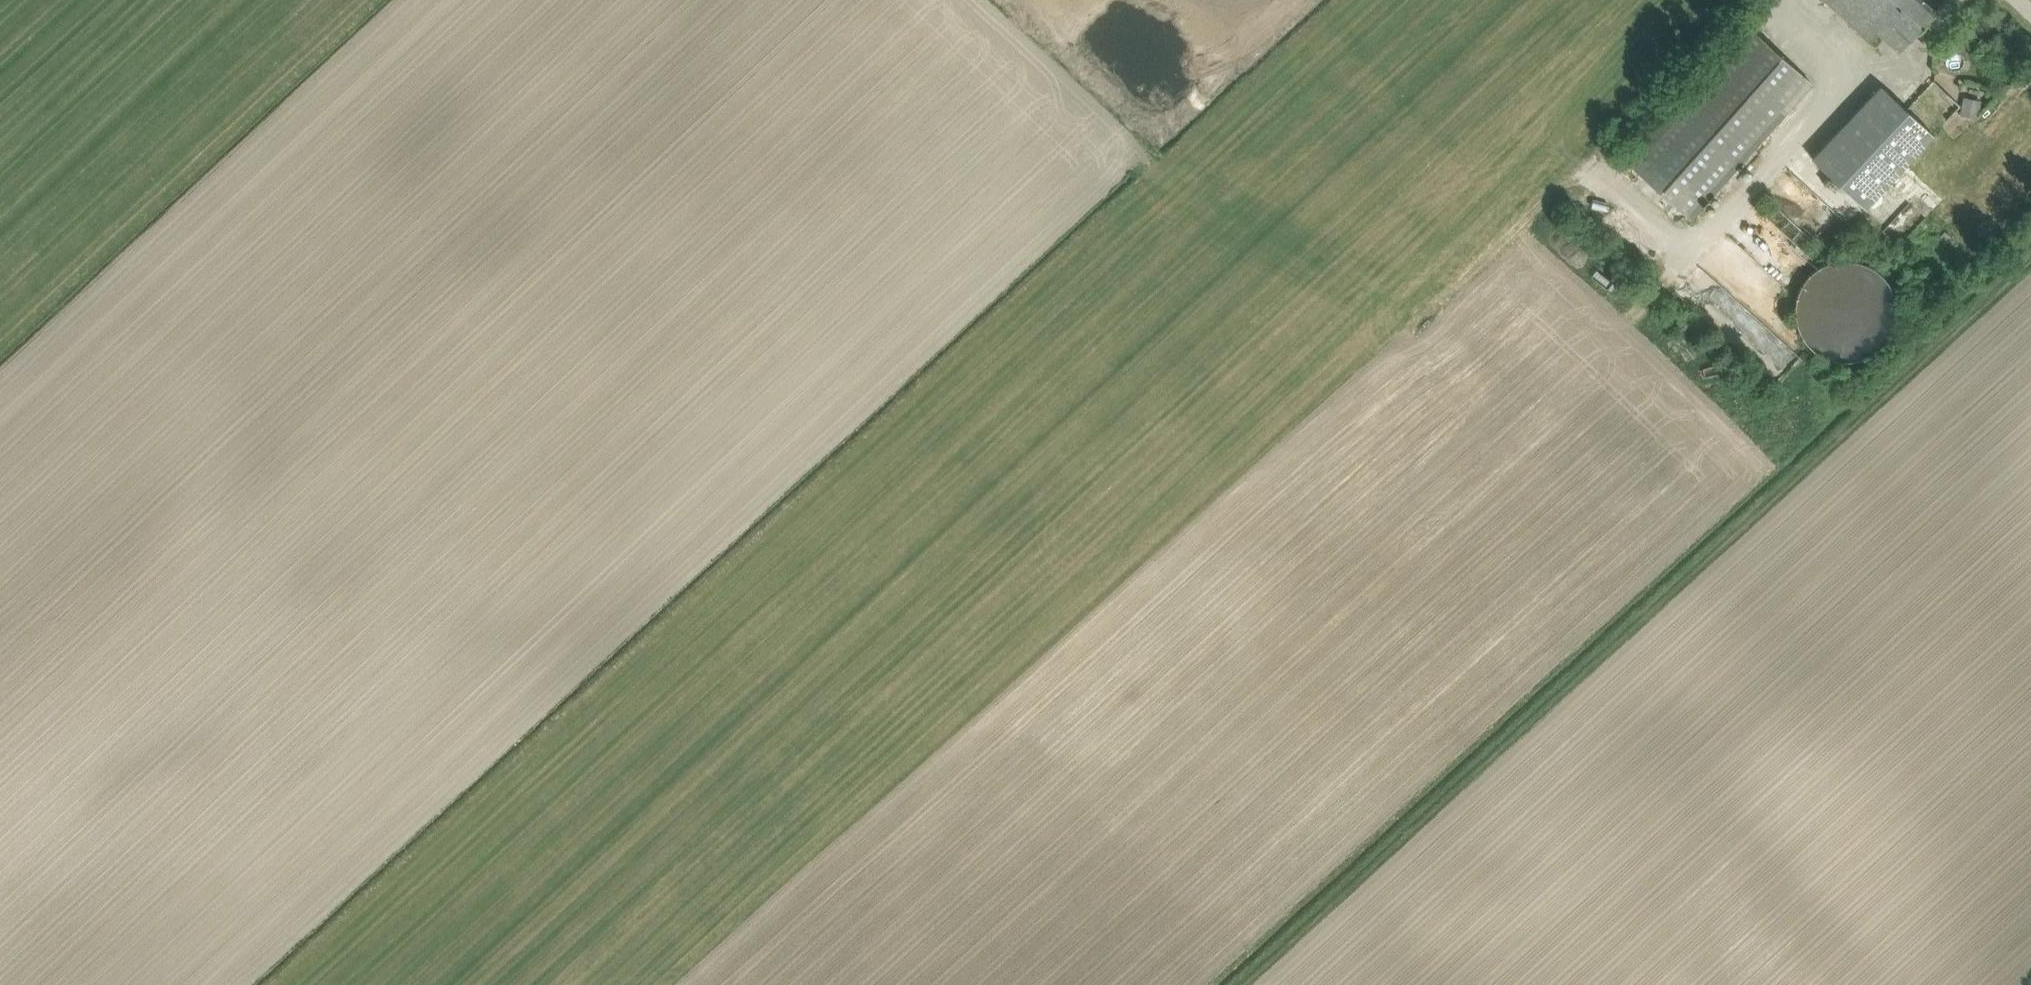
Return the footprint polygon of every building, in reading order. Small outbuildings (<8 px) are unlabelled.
[(1923,0),(1825,0),(1869,40),(1877,31),(1886,39),(1899,50),(1908,39),(1909,41),(1936,12),(1923,0)] [(1748,24),(1626,160),(1691,218),(1813,82),(1748,24)] [(1933,79),(1906,107),(1933,133),(1961,104),(1934,79),(1933,79)] [(1933,134),(1880,85),(1813,158),(1865,207),(1933,134)] [(1960,114),(1978,117),(1981,100),(1963,96),(1960,114)] [(1775,184),(1764,202),(1771,206),(1781,188),(1775,184)] [(1625,308),(1639,293),(1600,254),(1585,269),(1625,308)] [(1849,258),(1836,257),(1824,258),(1813,263),(1803,270),(1796,280),(1791,291),(1789,303),(1791,315),(1795,327),(1802,337),(1812,344),(1823,349),(1835,351),(1848,349),(1859,345),(1869,338),(1876,328),(1881,317),(1883,305),(1883,304),(1882,292),(1877,280),(1870,271),(1860,263),(1849,258)]
